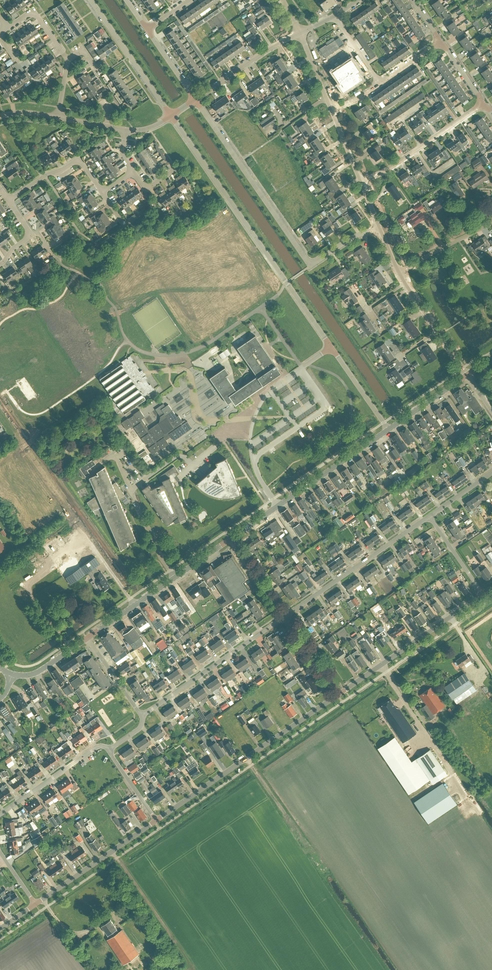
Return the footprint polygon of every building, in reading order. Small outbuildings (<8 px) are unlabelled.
[(17,13),(21,9),(16,2),(15,0),(12,0),(14,3),(12,5),(11,5),(17,13)] [(21,9),(26,6),(22,0),(19,0),(16,2),(21,9)] [(320,4),(322,7),(326,12),(329,10),(329,9),(331,7),(334,5),(334,6),(338,4),(338,3),(337,3),(336,1),(337,0),(325,0),(320,4)] [(436,9),(442,5),(439,0),(440,0),(434,0),(433,1),(434,3),(432,5),(436,9)] [(200,4),(205,10),(210,7),(205,1),(200,4)] [(400,9),(405,5),(402,1),(396,4),(400,9)] [(6,9),(12,16),(17,13),(11,5),(12,5),(9,2),(7,3),(9,7),(6,9)] [(58,15),(67,8),(63,3),(54,8),(50,11),(52,13),(55,11),(58,14),(58,15)] [(148,7),(151,12),(158,8),(154,3),(148,7)] [(376,3),(371,6),(375,12),(379,9),(384,17),(387,15),(382,8),(381,9),(380,8),(379,6),(376,3)] [(195,7),(200,14),(205,10),(200,4),(195,7)] [(403,14),(408,10),(405,5),(400,9),(403,14)] [(436,9),(439,15),(446,10),(449,8),(448,5),(444,8),(442,5),(436,9)] [(366,10),(370,15),(375,12),(371,6),(366,10)] [(190,11),(195,17),(200,14),(195,7),(190,11)] [(62,21),(71,15),(67,8),(58,15),(58,14),(54,17),(56,19),(59,17),(62,21)] [(366,10),(361,13),(365,18),(368,17),(369,18),(371,17),(370,15),(366,10)] [(406,19),(412,15),(408,10),(403,14),(406,19)] [(444,18),(446,20),(452,16),(450,13),(449,14),(446,10),(439,15),(443,19),(444,18)] [(185,14),(190,21),(195,17),(190,11),(185,14)] [(259,14),(267,26),(272,22),(268,16),(265,18),(263,16),(266,14),(264,11),(259,14)] [(361,13),(356,16),(360,22),(363,26),(366,24),(368,23),(366,21),(365,19),(365,18),(361,13)] [(180,18),(185,24),(190,21),(185,14),(180,18)] [(257,23),(262,29),(267,26),(259,14),(256,15),(259,19),(261,21),(257,23)] [(71,15),(62,21),(65,25),(61,27),(63,30),(67,27),(66,27),(75,21),(71,15)] [(410,24),(415,20),(412,15),(406,19),(410,24)] [(491,24),(491,16),(490,18),(488,15),(483,19),(486,23),(489,21),(491,24)] [(356,16),(352,20),(355,25),(358,23),(360,25),(362,24),(360,22),(356,16)] [(447,26),(451,31),(457,27),(454,22),(456,21),(454,19),(448,23),(449,25),(447,26)] [(413,29),(419,25),(415,20),(410,24),(413,29)] [(70,33),(79,27),(75,21),(66,27),(67,27),(69,31),(66,33),(67,36),(71,33),(70,33)] [(29,30),(34,37),(39,34),(34,26),(31,28),(28,25),(26,26),(29,30)] [(416,34),(422,30),(419,25),(413,29),(416,34)] [(258,32),(254,26),(248,30),(252,35),(246,39),(250,45),(257,40),(254,35),(258,32)] [(70,33),(71,33),(73,37),(70,39),(71,42),(75,39),(75,38),(83,33),(79,27),(70,33)] [(456,35),(458,37),(464,33),(462,30),(460,31),(457,27),(451,31),(454,36),(456,35)] [(24,33),(29,40),(34,37),(29,30),(26,32),(24,28),(21,30),(24,33)] [(167,35),(170,40),(177,35),(173,30),(167,35)] [(418,36),(420,39),(425,35),(422,30),(416,34),(415,35),(417,37),(418,36)] [(19,36),(24,44),(29,40),(24,33),(21,35),(19,31),(16,33),(19,37),(19,36)] [(460,41),(463,46),(470,41),(467,37),(468,36),(466,33),(461,37),(462,40),(460,41)] [(12,36),(19,47),(24,44),(19,36),(19,37),(16,38),(14,35),(12,36)] [(170,40),(174,44),(180,40),(177,35),(170,40)] [(112,51),(117,48),(112,41),(109,43),(106,39),(104,40),(107,44),(112,51)] [(174,44),(177,49),(183,45),(180,40),(174,44)] [(321,49),(321,50),(325,57),(339,47),(338,44),(335,41),(335,40),(334,41),(327,46),(321,49)] [(469,49),(470,51),(476,47),(474,45),(473,46),(470,41),(463,46),(467,51),(469,49)] [(236,46),(240,52),(245,48),(241,42),(236,46)] [(99,45),(102,48),(106,55),(112,51),(107,44),(104,47),(102,43),(99,45)] [(177,49),(180,54),(187,50),(183,45),(177,49)] [(231,49),(235,55),(240,52),(236,46),(231,49)] [(95,49),(96,52),(98,55),(100,58),(101,59),(106,55),(102,48),(99,50),(96,47),(94,48),(95,49)] [(402,50),(405,56),(410,52),(407,47),(402,50)] [(226,52),(231,59),(235,55),(231,49),(226,52)] [(471,57),(474,62),(481,57),(478,53),(479,52),(477,49),(472,53),(473,56),(471,57)] [(180,54),(184,59),(190,55),(187,50),(180,54)] [(397,53),(401,59),(405,56),(402,50),(397,53)] [(221,56),(226,62),(231,59),(226,52),(221,56)] [(392,57),(396,62),(401,59),(397,53),(392,57)] [(45,62),(50,70),(55,66),(53,63),(49,57),(48,55),(46,57),(48,60),(45,62)] [(184,59),(187,64),(194,60),(190,55),(184,59)] [(216,59),(221,65),(226,62),(221,56),(216,59)] [(387,60),(391,66),(396,62),(392,57),(387,60)] [(479,65),(481,67),(487,63),(485,61),(484,62),(481,57),(474,62),(478,67),(479,65)] [(40,66),(45,73),(50,70),(45,62),(43,58),(41,60),(43,64),(40,65),(40,66)] [(277,69),(284,64),(280,58),(275,62),(273,60),(268,63),(271,68),(274,66),(277,69)] [(211,62),(216,69),(221,65),(216,59),(211,62)] [(352,59),(332,72),(341,84),(342,84),(345,88),(359,79),(356,74),(360,71),(352,59)] [(382,64),(386,69),(391,66),(387,60),(386,61),(385,59),(384,60),(385,61),(382,64)] [(435,63),(439,68),(445,64),(442,59),(435,63)] [(187,64),(191,69),(197,65),(194,60),(187,64)] [(35,69),(40,76),(45,73),(40,66),(40,65),(38,62),(36,63),(38,67),(35,69)] [(277,80),(284,75),(282,73),(288,69),(284,64),(277,69),(279,72),(276,74),(276,75),(274,77),(277,80)] [(439,68),(442,73),(449,69),(445,64),(439,68)] [(30,72),(32,75),(35,80),(40,76),(35,69),(33,65),(31,67),(33,70),(30,72)] [(191,69),(194,74),(200,70),(197,65),(191,69)] [(482,73),(485,78),(491,73),(488,69),(490,68),(488,65),(483,69),(484,72),(482,73)] [(412,71),(417,78),(422,74),(417,67),(412,71)] [(442,73),(445,78),(452,74),(449,69),(442,73)] [(108,75),(112,80),(119,76),(115,70),(108,75)] [(194,74),(197,79),(204,75),(200,70),(194,74)] [(407,74),(412,81),(417,78),(412,71),(407,74)] [(19,77),(24,84),(29,81),(29,80),(24,74),(21,76),(19,72),(16,74),(18,75),(19,77)] [(76,79),(79,84),(90,76),(89,74),(85,76),(84,74),(76,79)] [(285,81),(287,84),(295,79),(291,74),(285,78),(284,75),(277,80),(279,84),(281,82),(282,84),(285,81)] [(407,74),(402,78),(407,84),(408,86),(410,85),(409,83),(412,81),(407,74)] [(445,78),(449,83),(455,78),(452,74),(445,78)] [(14,80),(19,88),(24,84),(19,77),(18,75),(15,77),(14,75),(11,77),(14,80)] [(9,84),(14,91),(19,88),(14,80),(11,82),(7,76),(5,78),(9,84)] [(79,84),(83,89),(90,83),(89,81),(92,79),(90,76),(79,84)] [(112,80),(116,86),(122,81),(119,76),(112,80)] [(262,77),(257,81),(262,88),(265,87),(267,89),(269,88),(262,77)] [(398,81),(402,88),(407,84),(402,78),(398,81)] [(449,83),(452,88),(459,83),(455,78),(449,83)] [(286,90),(290,94),(294,91),(293,89),(298,85),(295,79),(287,84),(289,88),(286,90)] [(116,86),(119,91),(126,86),(122,81),(116,86)] [(252,84),(260,94),(262,93),(260,90),(262,88),(257,81),(252,84)] [(393,84),(397,91),(402,88),(398,81),(393,84)] [(7,92),(9,95),(14,91),(9,84),(6,86),(4,82),(2,84),(3,85),(7,92)] [(83,89),(86,93),(97,86),(95,83),(92,85),(90,83),(83,89)] [(452,88),(456,93),(462,88),(459,83),(452,88)] [(256,92),(258,95),(260,94),(252,84),(248,87),(254,94),(256,92)] [(388,88),(392,94),(397,91),(393,84),(388,88)] [(86,93),(89,98),(97,93),(95,91),(99,89),(97,86),(86,93)] [(119,91),(123,96),(130,91),(126,86),(119,91)] [(388,88),(383,91),(387,98),(388,100),(390,98),(389,96),(392,94),(388,88)] [(456,93),(459,98),(466,93),(462,88),(456,93)] [(243,90),(239,93),(246,104),(248,103),(246,100),(248,98),(243,90)] [(123,96),(126,101),(133,96),(130,91),(123,96)] [(383,91),(378,94),(382,101),(383,103),(385,102),(384,100),(387,98),(383,91)] [(294,103),(299,99),(302,103),(308,99),(303,92),(298,96),(296,93),(290,98),(294,103)] [(89,98),(92,103),(103,95),(102,93),(98,95),(97,93),(89,98)] [(238,103),(236,104),(238,107),(239,109),(242,107),(240,104),(242,102),(244,105),(246,104),(239,93),(234,96),(238,103)] [(422,93),(418,96),(421,101),(426,98),(422,93)] [(459,98),(463,103),(469,98),(466,93),(459,98)] [(378,94),(373,98),(377,105),(379,106),(380,105),(379,103),(382,101),(378,94)] [(126,101),(130,106),(137,102),(133,96),(126,101)] [(226,96),(221,99),(226,107),(229,105),(231,108),(233,106),(235,109),(238,107),(236,104),(233,101),(231,103),(226,96)] [(256,97),(250,101),(254,107),(260,103),(256,97)] [(217,102),(226,116),(224,112),(226,111),(224,108),(226,107),(221,99),(217,102)] [(220,115),(222,119),(226,116),(217,102),(213,105),(218,113),(221,111),(223,114),(220,115)] [(438,105),(445,115),(449,112),(444,104),(441,106),(439,103),(438,105)] [(355,113),(360,121),(363,119),(364,121),(367,118),(363,112),(366,111),(367,113),(370,110),(367,105),(363,107),(363,108),(361,109),(355,113)] [(435,110),(440,118),(445,115),(438,105),(436,106),(438,109),(435,110)] [(429,111),(436,121),(440,118),(435,110),(432,112),(430,110),(429,111)] [(426,117),(431,125),(436,121),(429,111),(427,112),(429,115),(426,117)] [(260,122),(265,128),(277,120),(273,114),(260,122)] [(476,122),(474,124),(475,126),(477,124),(479,127),(486,123),(482,118),(476,122)] [(414,121),(422,131),(426,128),(421,120),(418,122),(416,119),(414,121)] [(412,127),(417,134),(422,131),(414,121),(412,122),(414,125),(412,127)] [(303,132),(310,127),(306,122),(301,126),(299,123),(294,127),(298,132),(301,129),(303,132)] [(486,123),(479,127),(483,132),(489,128),(486,123)] [(374,129),(371,124),(366,128),(367,130),(363,133),(368,141),(374,137),(370,132),(374,129)] [(305,142),(310,139),(308,136),(314,133),(310,127),(303,132),(305,135),(302,137),(305,142)] [(402,133),(408,141),(412,138),(405,127),(403,128),(405,131),(402,133)] [(483,132),(486,137),(491,133),(491,131),(489,128),(483,132)] [(396,133),(403,144),(408,141),(402,133),(400,135),(398,132),(396,133)] [(393,139),(399,147),(403,144),(396,133),(394,134),(396,137),(393,139)] [(463,133),(457,137),(461,142),(459,144),(462,148),(464,151),(466,149),(464,146),(468,144),(467,143),(469,142),(467,139),(463,133)] [(314,148),(321,143),(317,138),(312,142),(310,139),(305,142),(309,147),(312,145),(314,148)] [(62,145),(67,153),(72,150),(69,146),(71,144),(68,139),(65,141),(66,142),(62,145)] [(453,141),(447,146),(451,151),(453,149),(455,153),(462,148),(459,144),(456,145),(453,141)] [(57,148),(63,156),(67,153),(62,145),(59,147),(56,142),(50,146),(54,151),(57,148)] [(161,156),(162,157),(163,159),(164,159),(165,160),(166,160),(168,162),(170,161),(156,142),(155,143),(156,146),(157,148),(156,149),(158,152),(159,152),(162,155),(161,156)] [(314,160),(321,155),(319,152),(325,148),(321,143),(314,148),(316,151),(313,153),(316,158),(314,159),(314,160)] [(372,146),(375,150),(376,151),(371,155),(376,161),(382,157),(378,152),(382,150),(377,143),(372,146)] [(88,153),(92,158),(103,150),(101,147),(97,150),(96,148),(88,153)] [(143,161),(153,154),(148,147),(138,154),(140,157),(139,158),(141,160),(142,159),(143,161)] [(439,148),(434,152),(439,159),(442,157),(443,159),(445,158),(446,160),(449,158),(445,151),(442,153),(439,148)] [(95,162),(97,161),(103,157),(102,157),(101,155),(104,153),(103,150),(92,158),(95,162)] [(429,162),(434,168),(437,166),(435,164),(437,163),(436,161),(439,159),(434,152),(429,155),(432,160),(429,162)] [(53,163),(58,159),(54,154),(50,157),(47,153),(43,156),(43,155),(39,158),(41,162),(42,161),(45,166),(51,161),(53,163)] [(322,161),(324,164),(332,158),(328,153),(323,157),(321,155),(314,160),(316,163),(319,162),(320,163),(322,161)] [(147,167),(157,160),(153,154),(143,161),(146,165),(145,165),(146,168),(147,167)] [(97,161),(101,165),(111,158),(110,155),(106,157),(105,155),(102,157),(103,157),(97,161)] [(485,155),(480,159),(483,163),(489,160),(485,155)] [(101,165),(104,170),(111,165),(110,163),(113,161),(111,158),(101,165)] [(321,171),(324,175),(332,170),(330,168),(335,164),(332,158),(324,164),(327,167),(321,171)] [(477,159),(471,163),(475,168),(481,164),(477,159)] [(150,173),(151,175),(162,167),(157,160),(147,167),(151,173),(150,173)] [(11,170),(5,174),(10,180),(19,174),(15,168),(18,165),(15,162),(9,166),(11,170)] [(419,164),(412,168),(416,174),(417,176),(421,173),(420,172),(422,171),(424,174),(425,177),(430,173),(428,171),(424,165),(421,167),(419,164)] [(104,170),(107,175),(118,167),(116,165),(113,167),(111,165),(104,170)] [(107,175),(110,180),(118,174),(117,172),(120,170),(118,167),(107,175)] [(400,177),(404,183),(409,179),(413,184),(413,183),(417,181),(413,175),(411,177),(407,172),(400,177)] [(484,172),(480,175),(479,173),(473,177),(474,179),(469,182),(473,188),(475,187),(476,187),(485,180),(486,181),(489,179),(484,172)] [(458,173),(451,177),(454,181),(461,177),(458,173)] [(178,177),(186,188),(191,185),(185,177),(183,178),(181,175),(178,177)] [(305,182),(309,187),(315,183),(313,180),(311,181),(310,179),(308,180),(306,176),(303,178),(305,182)] [(68,185),(70,188),(79,182),(75,177),(69,181),(67,179),(62,182),(65,187),(68,185)] [(181,191),(186,188),(178,177),(176,179),(178,182),(176,184),(178,187),(181,191)] [(327,185),(329,188),(336,183),(333,178),(327,182),(325,179),(318,184),(321,189),(327,185)] [(69,193),(73,197),(77,194),(76,192),(82,187),(79,182),(70,188),(72,191),(69,193)] [(457,186),(458,185),(456,182),(449,186),(456,196),(454,197),(456,200),(458,199),(460,198),(461,198),(461,197),(464,195),(457,186)] [(328,193),(331,198),(336,195),(335,192),(340,188),(336,183),(329,188),(331,191),(328,193)] [(171,187),(179,198),(184,194),(181,191),(178,187),(176,188),(174,185),(171,187)] [(390,192),(396,201),(402,197),(394,185),(387,189),(389,192),(390,192)] [(131,188),(139,199),(143,196),(138,188),(136,190),(134,186),(131,188)] [(169,193),(174,201),(179,198),(171,187),(169,189),(171,192),(169,193)] [(129,195),(134,202),(139,199),(131,188),(129,190),(128,190),(131,193),(129,195)] [(23,201),(26,206),(34,201),(32,198),(35,196),(32,191),(27,194),(29,197),(23,201)] [(162,193),(169,204),(174,201),(169,193),(167,195),(165,191),(162,193)] [(122,195),(129,206),(134,202),(129,195),(127,196),(124,193),(122,195)] [(159,200),(165,208),(169,204),(162,193),(159,195),(161,198),(159,200)] [(338,201),(340,204),(347,199),(344,193),(338,197),(336,195),(331,198),(335,203),(338,201)] [(84,202),(86,205),(94,199),(90,194),(84,198),(82,196),(77,199),(81,204),(84,202)] [(119,201),(124,209),(129,206),(122,195),(120,196),(119,197),(121,200),(119,201)] [(423,203),(429,211),(432,209),(434,212),(443,206),(444,207),(447,205),(442,198),(430,206),(426,201),(423,203)] [(85,210),(88,215),(93,211),(91,209),(97,204),(94,199),(86,205),(88,208),(85,210)] [(339,209),(342,213),(347,210),(345,208),(351,204),(347,199),(340,204),(342,207),(339,209)] [(38,210),(41,208),(43,207),(39,202),(36,204),(34,201),(26,206),(30,212),(36,207),(38,210)] [(413,207),(415,211),(417,209),(418,211),(423,208),(420,203),(413,207)] [(36,214),(40,220),(48,214),(46,211),(49,209),(46,204),(43,207),(41,208),(43,210),(36,214)] [(348,221),(352,219),(355,222),(361,218),(356,212),(351,216),(349,213),(344,216),(348,221)] [(409,227),(411,228),(413,226),(413,227),(423,220),(424,221),(426,219),(422,212),(417,215),(416,213),(410,216),(412,219),(409,221),(410,222),(408,223),(408,225),(409,227)] [(97,221),(99,224),(107,218),(103,213),(97,217),(95,215),(90,218),(94,223),(97,221)] [(50,220),(51,223),(56,220),(53,215),(50,217),(48,214),(40,220),(43,225),(50,220)] [(98,229),(101,233),(106,230),(104,228),(110,223),(107,218),(99,224),(101,227),(98,229)] [(325,223),(322,226),(325,229),(323,230),(326,236),(334,231),(330,226),(333,225),(328,218),(324,221),(325,223)] [(47,230),(50,235),(59,229),(61,228),(59,225),(60,224),(56,220),(51,223),(53,225),(47,230)] [(310,221),(303,226),(306,229),(312,225),(310,221)] [(50,235),(54,240),(60,236),(62,238),(67,235),(62,227),(61,228),(59,229),(50,235)] [(310,236),(306,239),(311,246),(317,242),(313,237),(316,235),(315,233),(313,229),(308,233),(310,236)] [(2,236),(6,242),(11,239),(8,234),(10,233),(8,230),(3,234),(4,235),(2,236)] [(481,238),(477,241),(485,253),(489,250),(487,249),(491,246),(486,240),(484,241),(481,238)] [(481,255),(485,253),(477,241),(472,244),(474,248),(472,250),(477,256),(480,254),(481,255)] [(36,249),(40,256),(42,254),(43,256),(48,252),(46,249),(45,251),(41,246),(36,249)] [(358,255),(361,259),(364,263),(371,259),(362,247),(353,253),(355,256),(358,255)] [(33,259),(34,262),(39,258),(39,257),(40,256),(36,249),(31,253),(34,258),(33,259)] [(23,261),(27,267),(29,266),(30,267),(35,264),(33,261),(31,262),(28,257),(23,261)] [(19,271),(21,273),(26,270),(25,268),(27,267),(23,261),(18,264),(21,269),(19,271)] [(8,271),(13,277),(14,276),(15,277),(20,274),(19,271),(17,272),(13,267),(8,271)] [(338,268),(328,275),(333,283),(342,277),(344,279),(350,275),(345,268),(341,271),(338,268)] [(379,272),(378,274),(375,270),(368,276),(371,280),(373,279),(376,283),(373,286),(375,289),(376,288),(377,289),(379,287),(386,282),(379,272)] [(5,281),(6,283),(12,280),(11,279),(13,277),(8,271),(3,274),(7,279),(5,281)] [(358,301),(349,288),(344,292),(345,294),(342,297),(346,302),(349,300),(352,305),(358,301)] [(388,300),(397,313),(404,308),(395,295),(388,300)] [(7,311),(1,315),(7,324),(10,322),(6,316),(9,314),(7,311)] [(360,323),(368,335),(375,330),(369,321),(370,320),(365,314),(360,317),(363,321),(360,323)] [(15,320),(11,323),(18,333),(25,329),(21,324),(24,322),(20,315),(14,319),(15,320)] [(406,327),(413,338),(421,333),(417,328),(416,328),(410,320),(403,325),(405,328),(406,327)] [(395,327),(390,329),(393,336),(398,334),(395,327)] [(281,373),(256,336),(247,342),(246,342),(238,348),(257,376),(236,391),(226,376),(230,374),(225,368),(210,378),(228,404),(233,401),(235,405),(281,373)] [(377,349),(386,363),(394,358),(384,344),(377,349)] [(437,358),(429,345),(421,350),(429,363),(437,358)] [(223,360),(231,354),(227,349),(219,355),(223,360)] [(147,393),(148,392),(149,393),(154,389),(150,384),(149,385),(146,379),(148,378),(146,375),(145,376),(144,374),(144,373),(142,370),(140,372),(138,369),(139,368),(135,362),(134,363),(132,361),(133,360),(130,356),(128,357),(128,358),(127,359),(127,358),(121,362),(123,364),(122,365),(122,364),(100,379),(112,396),(111,397),(111,396),(107,398),(118,415),(122,412),(121,411),(122,410),(125,414),(146,399),(144,395),(145,395),(145,396),(148,394),(147,393)] [(391,382),(393,380),(396,385),(403,380),(401,377),(406,374),(407,376),(413,372),(410,367),(404,371),(400,374),(397,369),(389,374),(391,377),(389,379),(391,382)] [(12,371),(4,377),(8,383),(17,377),(12,371)] [(463,392),(461,388),(453,394),(460,404),(457,406),(462,415),(466,412),(461,405),(466,401),(475,413),(475,415),(484,409),(473,394),(469,397),(466,394),(464,391),(463,392)] [(29,414),(39,408),(35,402),(36,401),(34,398),(29,402),(31,404),(25,408),(29,414)] [(168,404),(165,406),(163,404),(155,409),(160,417),(161,417),(160,422),(156,425),(149,430),(146,425),(142,419),(145,417),(140,410),(134,414),(134,415),(128,419),(128,418),(122,423),(127,430),(131,427),(132,429),(134,427),(146,444),(147,443),(150,447),(148,448),(153,454),(160,449),(159,448),(161,447),(162,449),(169,444),(166,440),(171,436),(174,441),(186,432),(192,428),(187,421),(186,422),(185,419),(183,421),(179,415),(177,416),(173,410),(168,404)] [(450,415),(456,423),(461,419),(450,404),(445,408),(447,409),(443,412),(446,415),(447,417),(450,415)] [(440,419),(446,415),(443,412),(440,407),(435,411),(440,419)] [(430,424),(432,423),(434,425),(433,425),(436,429),(441,426),(437,420),(435,421),(429,412),(424,416),(430,424)] [(422,417),(418,420),(424,429),(426,428),(429,432),(432,431),(422,417)] [(417,439),(420,437),(422,440),(421,440),(424,445),(423,446),(426,451),(432,447),(415,422),(409,426),(413,430),(412,431),(417,439)] [(445,429),(449,435),(455,431),(451,426),(445,429)] [(463,432),(464,433),(461,435),(463,439),(474,432),(470,427),(463,432)] [(403,436),(402,436),(408,445),(415,440),(409,431),(409,432),(406,428),(400,432),(403,436)] [(443,430),(438,434),(442,440),(448,437),(443,430)] [(397,434),(391,438),(394,443),(396,447),(399,446),(402,451),(400,452),(402,456),(407,453),(404,449),(407,447),(404,442),(403,443),(397,434)] [(427,438),(432,446),(436,443),(431,436),(427,438)] [(378,461),(379,460),(382,464),(389,459),(386,456),(385,456),(379,447),(373,451),(376,456),(375,456),(378,461)] [(389,453),(394,460),(400,456),(395,449),(389,453)] [(138,455),(141,458),(148,453),(146,450),(138,455)] [(416,450),(412,452),(418,460),(421,458),(416,450)] [(94,460),(97,464),(103,459),(103,458),(107,455),(104,452),(100,455),(101,455),(94,460)] [(155,464),(148,454),(143,458),(150,468),(155,464)] [(369,454),(365,456),(367,458),(366,459),(370,464),(371,462),(378,472),(382,469),(376,460),(374,461),(371,456),(370,456),(369,454)] [(477,464),(481,470),(487,465),(485,462),(487,461),(484,456),(481,458),(483,460),(477,464)] [(467,465),(461,457),(458,459),(463,467),(467,465)] [(201,488),(203,490),(206,492),(208,493),(211,495),(214,496),(217,497),(220,497),(223,497),(226,498),(230,497),(233,497),(236,496),(239,495),(242,494),(226,458),(216,463),(217,466),(211,471),(210,469),(208,471),(209,473),(196,484),(199,486),(201,488)] [(362,458),(357,462),(362,470),(365,468),(366,471),(369,469),(374,477),(377,475),(370,464),(368,466),(362,458)] [(93,459),(89,462),(80,468),(86,477),(90,474),(88,470),(96,464),(93,459)] [(350,466),(353,470),(353,471),(356,475),(361,472),(355,463),(350,466)] [(472,471),(474,475),(481,470),(477,464),(470,469),(469,466),(466,468),(470,473),(472,471)] [(413,469),(415,473),(421,469),(418,465),(413,469)] [(142,489),(168,525),(174,521),(176,523),(187,518),(173,484),(178,481),(175,477),(177,475),(175,473),(177,471),(174,466),(159,477),(162,485),(152,489),(149,485),(142,489)] [(98,474),(90,478),(97,495),(87,502),(93,511),(103,507),(121,551),(129,545),(128,543),(137,540),(121,504),(119,500),(121,499),(122,501),(125,499),(124,497),(126,497),(127,498),(120,488),(116,482),(113,484),(105,467),(97,472),(98,474)] [(347,468),(341,472),(347,481),(345,482),(350,490),(354,487),(349,479),(353,477),(347,468)] [(458,478),(462,483),(468,479),(465,475),(466,474),(463,470),(461,472),(462,475),(458,478)] [(337,475),(332,478),(335,483),(335,484),(339,490),(345,485),(340,478),(339,478),(337,475)] [(361,483),(362,483),(358,476),(354,478),(363,491),(365,489),(361,483)] [(452,483),(455,487),(462,483),(458,478),(454,481),(452,478),(449,480),(452,484),(452,483)] [(328,481),(324,484),(327,488),(327,489),(329,492),(331,491),(336,499),(339,496),(332,485),(331,485),(328,481)] [(441,490),(444,495),(451,491),(448,486),(449,486),(446,482),(443,484),(445,487),(441,490)] [(320,487),(315,490),(318,495),(320,499),(325,506),(328,504),(331,502),(324,491),(323,492),(320,487)] [(435,495),(438,499),(444,495),(441,490),(436,493),(435,490),(432,492),(434,496),(435,495)] [(311,501),(310,501),(316,510),(319,507),(316,502),(319,500),(313,492),(313,493),(312,492),(310,494),(310,495),(309,495),(310,496),(308,497),(311,501)] [(422,499),(425,505),(432,500),(429,496),(430,495),(427,492),(424,494),(426,497),(422,499)] [(344,499),(347,503),(355,497),(352,493),(344,499)] [(481,493),(477,495),(481,502),(485,499),(486,501),(489,499),(485,493),(482,495),(481,493)] [(471,500),(475,506),(477,508),(479,506),(478,504),(481,502),(477,495),(471,500)] [(336,499),(334,501),(336,504),(337,506),(339,505),(343,502),(339,496),(336,499),(335,499),(336,499)] [(305,502),(302,498),(298,501),(301,506),(305,512),(307,511),(310,508),(305,501),(305,502)] [(416,505),(419,509),(425,505),(422,499),(417,502),(416,500),(413,502),(415,506),(416,505)] [(465,507),(469,512),(472,510),(471,509),(475,506),(471,500),(466,503),(467,505),(465,507)] [(389,501),(386,503),(391,510),(394,508),(389,501)] [(296,514),(298,516),(302,513),(301,511),(296,504),(295,504),(293,505),(293,506),(291,507),(296,514)] [(404,512),(408,517),(414,512),(411,508),(412,508),(410,504),(407,506),(409,509),(404,512)] [(289,521),(292,525),(295,523),(292,519),(293,518),(287,509),(281,513),(288,522),(289,521)] [(344,518),(347,522),(355,516),(352,512),(344,518)] [(399,517),(402,521),(408,517),(404,512),(400,515),(398,512),(395,514),(398,518),(399,517)] [(387,524),(391,529),(397,525),(394,521),(395,520),(393,516),(390,518),(391,521),(387,524)] [(449,523),(447,525),(450,529),(457,525),(454,520),(455,519),(453,517),(448,521),(449,523)] [(334,523),(338,528),(343,524),(340,519),(334,523)] [(264,534),(267,539),(270,544),(275,540),(274,539),(281,534),(279,531),(283,528),(277,520),(266,527),(269,530),(264,534)] [(300,523),(293,527),(300,537),(306,533),(300,523)] [(302,526),(307,533),(311,530),(307,523),(302,526)] [(382,529),(385,533),(391,529),(387,524),(383,527),(381,524),(378,526),(381,530),(382,529)] [(457,525),(450,529),(454,534),(460,530),(462,529),(460,526),(459,528),(457,525)] [(371,538),(375,543),(382,539),(379,535),(380,534),(377,530),(374,533),(376,535),(371,538)] [(460,530),(454,534),(457,539),(459,538),(461,540),(467,536),(465,533),(463,534),(460,530)] [(298,546),(289,533),(283,538),(292,550),(298,546)] [(427,535),(421,539),(423,542),(425,541),(428,545),(434,540),(431,536),(429,537),(427,535)] [(253,541),(256,546),(260,543),(262,546),(264,545),(262,542),(259,537),(253,541)] [(366,544),(369,548),(375,543),(371,538),(367,541),(365,539),(362,541),(365,544),(366,544)] [(60,539),(47,548),(52,555),(65,547),(60,539)] [(331,539),(325,542),(328,548),(334,545),(331,539)] [(251,550),(253,553),(255,551),(253,548),(256,546),(253,541),(247,545),(251,550)] [(428,545),(426,546),(428,548),(429,547),(431,550),(438,545),(434,541),(428,545)] [(354,550),(358,555),(364,551),(361,547),(362,546),(360,543),(357,545),(359,547),(354,550)] [(404,546),(408,552),(412,549),(413,551),(416,549),(412,543),(410,545),(408,543),(404,546)] [(337,553),(340,551),(336,544),(328,550),(331,554),(335,551),(337,553)] [(489,544),(482,549),(491,564),(491,548),(489,544)] [(438,545),(431,550),(434,554),(433,555),(434,558),(440,554),(439,552),(441,550),(438,545)] [(398,553),(402,559),(404,557),(403,555),(408,552),(404,546),(399,549),(400,551),(398,553)] [(88,547),(59,568),(71,585),(100,564),(88,547)] [(349,556),(352,560),(358,555),(354,550),(350,553),(348,551),(345,553),(348,556),(349,556)] [(475,556),(480,563),(484,560),(478,553),(475,556)] [(214,577),(217,583),(216,584),(226,599),(220,603),(223,608),(239,597),(241,601),(247,597),(244,594),(248,591),(242,583),(249,578),(232,554),(231,555),(229,555),(227,555),(227,556),(225,556),(225,559),(219,563),(218,561),(216,563),(217,564),(212,568),(211,565),(200,572),(210,587),(212,590),(215,588),(214,585),(211,581),(210,582),(209,580),(214,577)] [(387,558),(391,563),(396,560),(397,562),(400,560),(398,557),(397,558),(394,554),(387,558)] [(337,562),(341,567),(347,563),(344,559),(345,558),(342,555),(339,557),(341,559),(337,562)] [(383,567),(385,571),(388,569),(387,566),(391,563),(387,558),(381,562),(384,566),(383,567)] [(408,561),(404,564),(408,570),(412,567),(408,561)] [(332,568),(334,572),(341,567),(337,562),(333,565),(331,563),(328,565),(330,568),(332,568)] [(299,563),(294,566),(298,572),(303,569),(299,563)] [(310,564),(305,566),(309,572),(314,570),(310,564)] [(404,564),(400,566),(404,572),(408,570),(404,564)] [(474,569),(472,570),(476,576),(478,575),(481,573),(486,581),(491,576),(488,571),(489,570),(486,567),(483,569),(480,565),(473,569),(474,569)] [(370,570),(374,575),(378,572),(380,574),(383,572),(381,569),(379,570),(376,566),(370,570)] [(274,570),(270,574),(274,579),(278,576),(282,574),(278,568),(274,570)] [(324,572),(320,575),(324,579),(329,575),(326,571),(324,568),(322,569),(324,572)] [(308,575),(304,570),(299,574),(302,579),(308,575)] [(366,579),(368,583),(371,581),(369,578),(374,575),(370,570),(364,574),(367,578),(366,579)] [(95,576),(98,580),(96,582),(102,592),(110,586),(100,572),(95,576)] [(315,572),(312,574),(315,579),(318,583),(324,579),(320,575),(318,577),(315,572)] [(458,581),(460,579),(457,575),(450,579),(453,583),(457,580),(458,581)] [(278,576),(274,579),(278,585),(282,582),(285,580),(283,578),(281,580),(278,576)] [(444,577),(440,580),(444,586),(445,586),(448,584),(444,577)] [(352,582),(356,587),(360,584),(362,587),(365,585),(363,581),(362,582),(359,578),(352,582)] [(287,585),(282,588),(286,594),(294,589),(293,588),(298,585),(295,581),(291,584),(290,583),(287,585)] [(461,583),(459,581),(455,584),(460,591),(461,590),(464,595),(469,591),(465,587),(466,586),(463,582),(461,583)] [(348,591),(350,595),(353,593),(352,590),(356,587),(352,582),(346,586),(349,591),(348,591)] [(449,583),(445,586),(450,594),(455,591),(449,583)] [(189,592),(194,599),(202,593),(205,598),(211,593),(206,587),(202,590),(198,584),(194,588),(189,592)] [(369,587),(375,595),(378,594),(372,585),(369,587)] [(171,590),(186,612),(190,609),(176,587),(171,590)] [(294,589),(286,594),(290,600),(295,596),(296,599),(299,597),(296,592),(294,589)] [(335,594),(338,599),(343,596),(345,599),(348,597),(345,593),(344,594),(341,590),(335,594)] [(441,599),(440,600),(443,604),(444,603),(447,607),(452,604),(449,601),(450,600),(447,595),(448,594),(446,591),(438,596),(441,599)] [(163,597),(167,603),(169,601),(173,606),(176,603),(175,602),(176,602),(170,593),(166,595),(165,595),(164,596),(164,597),(163,597)] [(330,604),(333,607),(336,605),(334,602),(338,599),(335,594),(329,599),(331,603),(330,604)] [(250,608),(257,603),(253,599),(252,600),(249,598),(244,602),(246,605),(247,603),(250,608)] [(156,612),(159,610),(163,617),(167,614),(163,607),(162,608),(156,599),(151,603),(153,606),(153,607),(156,612)] [(414,600),(411,602),(416,609),(419,606),(414,600)] [(430,603),(438,613),(443,610),(436,601),(435,602),(433,601),(430,603)] [(252,610),(254,613),(260,609),(257,603),(250,608),(249,609),(250,611),(252,610)] [(425,603),(420,606),(423,610),(422,610),(425,615),(427,614),(430,619),(435,615),(429,606),(427,607),(425,603)] [(142,608),(152,621),(160,633),(166,628),(160,619),(157,621),(152,614),(154,613),(151,609),(147,604),(142,608)] [(321,607),(317,610),(321,616),(325,614),(326,615),(329,613),(325,608),(322,609),(321,607)] [(406,615),(400,607),(396,610),(402,618),(406,615)] [(256,619),(257,621),(263,617),(262,615),(264,613),(260,609),(254,613),(257,617),(256,619)] [(311,614),(316,620),(317,622),(319,620),(318,619),(321,616),(317,610),(311,614)] [(142,611),(131,618),(138,628),(149,621),(142,611)] [(338,611),(334,613),(338,620),(342,617),(338,611)] [(420,612),(414,616),(421,625),(426,621),(420,612)] [(306,621),(309,627),(312,625),(311,624),(316,620),(311,614),(306,617),(308,619),(306,621)] [(406,619),(414,631),(418,627),(414,621),(415,621),(411,616),(406,619)] [(227,622),(224,624),(229,631),(234,639),(239,635),(235,629),(232,631),(231,630),(230,628),(231,627),(227,622)] [(131,644),(135,650),(137,649),(143,644),(143,643),(144,642),(134,628),(131,630),(129,628),(128,629),(124,623),(117,628),(121,633),(122,632),(124,635),(123,635),(130,645),(131,644)] [(381,632),(375,636),(378,640),(382,646),(387,643),(384,638),(388,635),(384,630),(381,625),(380,626),(377,628),(381,632)] [(396,627),(400,634),(407,629),(404,625),(400,627),(399,625),(396,627)] [(213,626),(211,628),(216,636),(219,634),(213,626)] [(390,634),(394,638),(400,634),(396,627),(392,630),(394,632),(390,634)] [(228,634),(225,636),(229,642),(234,639),(229,631),(227,633),(228,634)] [(100,638),(112,657),(118,664),(129,657),(126,653),(129,651),(125,645),(122,646),(120,642),(119,643),(117,640),(116,640),(114,636),(113,637),(109,632),(100,638)] [(275,639),(277,643),(282,640),(278,634),(275,636),(273,633),(267,637),(270,641),(271,640),(272,642),(275,639)] [(333,642),(336,640),(333,635),(327,639),(328,642),(325,645),(327,648),(328,648),(332,653),(338,649),(333,642)] [(164,638),(157,642),(162,650),(169,646),(164,638)] [(215,641),(220,649),(225,645),(220,639),(217,641),(217,640),(215,641)] [(282,640),(277,643),(274,645),(278,651),(281,649),(286,646),(282,640)] [(369,661),(370,660),(371,661),(374,659),(374,658),(374,657),(369,650),(372,649),(366,640),(360,644),(365,652),(363,653),(369,661)] [(210,646),(215,653),(220,649),(215,641),(213,642),(214,644),(210,646)] [(172,647),(172,648),(170,645),(167,648),(173,658),(177,656),(172,647)] [(256,651),(261,657),(265,654),(266,656),(269,654),(265,648),(262,649),(261,648),(256,651)] [(130,652),(127,654),(131,659),(133,657),(140,667),(146,662),(137,649),(135,650),(130,652)] [(200,651),(206,659),(211,655),(206,649),(203,651),(202,650),(200,651)] [(286,660),(293,655),(290,651),(288,652),(286,650),(280,654),(282,657),(284,656),(286,660)] [(336,654),(340,660),(347,655),(343,650),(336,654)] [(357,650),(352,654),(362,667),(367,664),(357,650)] [(75,657),(61,666),(66,674),(84,662),(88,669),(86,671),(90,677),(93,675),(103,689),(110,684),(91,657),(87,651),(79,654),(79,655),(75,657)] [(196,656),(201,662),(206,659),(200,651),(198,653),(199,654),(196,656)] [(251,658),(255,664),(258,662),(256,660),(261,657),(256,651),(252,654),(253,656),(251,658)] [(459,665),(461,667),(470,660),(472,662),(474,661),(471,655),(468,657),(466,654),(456,660),(457,661),(455,662),(455,664),(457,666),(459,665)] [(288,662),(291,666),(297,662),(293,655),(286,660),(287,660),(285,661),(287,664),(288,662)] [(346,658),(349,663),(348,663),(352,668),(353,668),(355,671),(356,671),(357,670),(357,669),(358,669),(356,665),(357,665),(350,655),(346,658)] [(247,658),(241,661),(247,669),(249,668),(248,667),(251,664),(247,658)] [(186,661),(191,669),(196,665),(192,659),(189,661),(188,660),(186,661)] [(182,666),(186,672),(191,669),(186,661),(184,662),(185,664),(182,666)] [(236,665),(241,672),(244,669),(245,670),(247,669),(241,661),(236,665)] [(119,668),(123,674),(130,669),(131,672),(138,668),(135,664),(131,667),(128,662),(119,668)] [(297,662),(291,666),(293,670),(292,671),(294,674),(299,670),(298,667),(300,666),(297,662)] [(233,679),(235,682),(237,680),(234,676),(234,677),(237,674),(232,668),(227,671),(232,679),(233,679)] [(55,677),(55,679),(60,686),(64,684),(62,681),(65,679),(61,674),(60,674),(56,669),(51,672),(53,674),(55,677)] [(172,671),(177,679),(182,675),(178,669),(175,671),(174,670),(172,671)] [(168,676),(172,682),(177,679),(172,671),(170,672),(171,674),(168,676)] [(231,680),(232,679),(227,671),(222,675),(227,681),(230,679),(231,680)] [(465,673),(444,687),(453,699),(473,685),(465,673)] [(310,686),(314,693),(317,691),(318,692),(319,692),(320,691),(320,690),(321,689),(316,683),(317,683),(312,676),(308,679),(304,674),(299,678),(306,689),(310,686)] [(71,682),(75,689),(84,683),(79,676),(71,682)] [(261,676),(255,680),(258,684),(264,680),(261,676)] [(131,684),(133,688),(139,684),(137,680),(138,679),(137,677),(131,681),(132,683),(131,684)] [(213,681),(220,692),(222,691),(220,688),(220,687),(222,684),(218,678),(213,681)] [(47,683),(55,693),(57,692),(60,696),(63,694),(53,679),(47,683)] [(158,681),(163,689),(168,685),(164,679),(160,681),(160,680),(158,681)] [(153,686),(158,692),(163,689),(158,681),(156,682),(156,684),(153,686)] [(219,695),(220,696),(222,695),(220,692),(213,681),(208,685),(212,691),(214,690),(217,696),(219,695)] [(40,694),(42,698),(46,696),(42,691),(44,690),(41,686),(40,687),(37,682),(33,685),(36,688),(35,688),(39,693),(38,693),(39,695),(40,694)] [(133,688),(137,694),(143,690),(144,690),(145,689),(144,686),(142,688),(139,684),(133,688)] [(28,695),(32,700),(37,696),(30,687),(26,690),(29,695),(28,695)] [(420,695),(426,705),(421,708),(430,720),(435,717),(433,715),(445,706),(436,692),(435,693),(431,687),(420,695)] [(199,691),(207,702),(208,701),(206,698),(205,697),(208,694),(204,688),(199,691)] [(142,698),(145,700),(150,696),(148,693),(147,694),(144,690),(145,689),(144,690),(143,690),(137,694),(141,699),(142,698)] [(302,703),(304,707),(309,703),(306,700),(307,699),(304,695),(307,694),(303,689),(296,695),(299,698),(298,699),(301,703),(302,703)] [(201,701),(204,704),(207,702),(199,691),(194,695),(198,701),(201,699),(202,700),(201,701)] [(294,700),(289,693),(284,696),(289,703),(294,700)] [(23,698),(23,699),(19,694),(13,699),(16,704),(15,704),(20,711),(22,710),(26,715),(30,712),(26,707),(28,705),(23,698)] [(188,696),(183,699),(189,707),(191,706),(190,705),(193,703),(188,696)] [(218,705),(213,697),(209,699),(214,707),(218,705)] [(178,703),(183,710),(186,708),(186,709),(189,707),(183,699),(178,703)] [(386,719),(403,742),(416,733),(399,708),(396,708),(390,699),(381,706),(385,712),(384,713),(387,718),(386,719)] [(229,706),(227,702),(220,706),(223,710),(229,706)] [(286,709),(292,717),(296,714),(295,713),(296,712),(291,705),(289,707),(286,703),(282,706),(285,709),(286,709)] [(11,723),(16,719),(11,713),(12,713),(5,704),(0,707),(0,712),(4,718),(5,717),(8,721),(10,720),(11,723)] [(174,706),(169,709),(174,717),(176,716),(175,715),(179,712),(174,706)] [(164,713),(168,719),(171,717),(172,718),(174,717),(169,709),(164,713)] [(267,717),(262,721),(267,728),(274,723),(269,716),(271,714),(268,709),(264,712),(267,717)] [(199,712),(206,722),(216,715),(213,711),(206,715),(202,710),(199,712)] [(240,714),(237,716),(239,719),(235,722),(238,727),(242,724),(243,725),(246,722),(240,714)] [(96,717),(90,722),(92,726),(97,732),(102,728),(99,723),(100,722),(96,717)] [(251,728),(256,735),(261,731),(257,725),(258,724),(255,720),(251,723),(253,727),(251,728)] [(90,722),(83,726),(83,727),(86,731),(87,731),(91,736),(97,732),(92,726),(90,722)] [(8,724),(6,726),(12,735),(15,733),(8,724)] [(167,725),(163,728),(169,736),(172,734),(167,725)] [(161,727),(156,730),(162,738),(164,737),(163,736),(166,734),(161,727)] [(197,733),(201,738),(209,733),(205,727),(197,733)] [(77,736),(81,742),(87,738),(83,733),(84,733),(81,728),(79,730),(81,733),(77,736)] [(151,734),(156,741),(159,738),(160,739),(162,738),(156,730),(151,734)] [(8,732),(5,734),(10,741),(13,739),(8,732)] [(40,736),(35,739),(38,744),(44,741),(40,736)] [(72,741),(76,746),(81,742),(77,736),(73,739),(70,736),(68,737),(71,742),(72,741)] [(147,737),(142,740),(147,748),(149,747),(148,746),(152,743),(147,737)] [(395,737),(378,748),(409,794),(430,780),(416,759),(411,762),(395,737)] [(222,747),(224,746),(230,754),(236,751),(230,742),(226,744),(223,739),(219,743),(222,747)] [(137,744),(141,750),(144,748),(145,749),(147,748),(142,740),(137,744)] [(65,743),(61,746),(64,749),(68,755),(73,752),(67,742),(65,743)] [(216,742),(210,746),(218,758),(224,754),(216,742)] [(133,747),(127,750),(133,758),(135,756),(134,755),(137,753),(133,747)] [(59,754),(62,759),(68,755),(64,749),(59,752),(57,749),(54,750),(58,755),(59,754)] [(430,749),(416,759),(430,780),(444,770),(430,749)] [(123,754),(127,760),(130,758),(131,759),(133,758),(127,750),(123,754)] [(48,760),(52,766),(58,762),(54,757),(55,756),(52,752),(50,753),(52,757),(48,760)] [(152,760),(150,757),(149,758),(145,753),(142,755),(147,763),(152,760)] [(5,760),(10,767),(16,763),(13,759),(13,760),(10,756),(5,760)] [(215,763),(210,756),(204,760),(208,767),(215,763)] [(43,765),(47,770),(52,766),(48,760),(44,763),(41,759),(39,761),(42,766),(43,765)] [(197,767),(199,765),(195,760),(188,765),(189,766),(187,768),(193,777),(200,772),(197,767)] [(33,771),(37,777),(43,773),(39,768),(40,767),(37,762),(35,764),(37,768),(33,771)] [(145,773),(151,770),(148,764),(142,767),(145,773)] [(18,781),(22,787),(27,783),(24,778),(26,777),(20,770),(16,773),(18,775),(15,777),(18,781)] [(28,775),(31,780),(37,777),(33,771),(29,773),(26,770),(24,772),(27,776),(28,775)] [(171,781),(177,789),(184,784),(180,778),(177,780),(176,778),(171,781)] [(63,783),(67,789),(69,787),(71,790),(73,788),(74,790),(78,788),(75,782),(73,783),(72,784),(69,779),(63,783)] [(13,786),(16,791),(22,787),(18,781),(13,784),(11,780),(8,782),(12,787),(13,786)] [(166,788),(170,794),(177,789),(171,781),(167,784),(169,786),(166,788)] [(2,792),(6,798),(12,794),(9,789),(9,788),(7,783),(4,785),(6,789),(2,792)] [(60,792),(63,797),(65,795),(63,792),(67,789),(63,783),(58,786),(61,792),(60,792)] [(443,783),(414,802),(428,823),(457,804),(443,783)] [(48,793),(52,799),(56,796),(59,800),(61,798),(58,794),(57,794),(53,789),(48,793)] [(98,798),(99,800),(108,794),(107,791),(98,798)] [(157,794),(161,800),(166,797),(162,791),(157,794)] [(45,803),(48,807),(50,806),(48,802),(52,799),(48,793),(42,797),(46,802),(45,803)] [(152,798),(156,804),(161,800),(157,794),(152,798)] [(32,804),(38,812),(39,814),(46,809),(42,804),(41,805),(38,800),(32,804)] [(141,808),(140,809),(133,800),(127,804),(134,813),(135,812),(141,821),(146,817),(141,808)] [(29,813),(32,818),(35,816),(34,815),(38,812),(32,804),(27,808),(30,813),(29,813)] [(131,812),(126,805),(121,808),(126,816),(131,812)] [(21,810),(17,812),(19,815),(20,815),(23,818),(25,816),(23,813),(21,810)] [(118,826),(120,825),(122,829),(123,828),(125,831),(131,827),(126,820),(121,823),(116,815),(113,818),(118,826)] [(6,822),(7,829),(14,828),(13,823),(18,822),(17,819),(12,820),(12,821),(6,822)] [(74,824),(78,830),(85,825),(81,819),(78,821),(78,822),(77,823),(77,822),(74,824)] [(85,826),(90,833),(97,828),(92,822),(85,826)] [(14,828),(7,829),(8,836),(14,835),(14,836),(20,835),(19,827),(14,828)] [(38,830),(31,834),(34,839),(41,834),(38,830)] [(34,839),(37,844),(45,839),(42,834),(34,839)] [(95,850),(96,850),(98,849),(98,848),(100,847),(98,843),(95,840),(91,835),(86,838),(90,843),(92,847),(95,850)] [(15,840),(9,841),(10,847),(17,846),(16,841),(21,841),(20,838),(15,839),(15,840)] [(17,846),(10,847),(11,854),(17,853),(17,855),(19,854),(23,851),(23,848),(22,845),(17,846)] [(63,858),(60,853),(59,853),(58,851),(57,851),(56,848),(51,852),(56,860),(59,858),(60,860),(63,858)] [(74,850),(80,858),(86,853),(83,848),(79,850),(77,848),(74,850)] [(69,857),(73,863),(80,858),(74,850),(71,853),(73,855),(69,857)] [(53,865),(58,873),(65,868),(61,863),(57,865),(56,863),(53,865)] [(47,872),(51,878),(58,873),(53,865),(49,868),(51,870),(47,872)] [(37,869),(32,873),(34,876),(35,877),(36,876),(40,873),(37,869)] [(32,882),(36,887),(37,886),(40,891),(44,888),(43,887),(44,886),(39,878),(38,879),(33,882),(32,882)] [(0,894),(0,895),(2,898),(3,900),(0,902),(4,908),(12,903),(6,895),(4,892),(1,894),(0,894)] [(10,892),(6,895),(12,903),(19,898),(15,892),(12,894),(10,892)] [(108,940),(124,965),(139,954),(123,930),(119,932),(117,929),(111,919),(102,925),(108,935),(109,935),(111,938),(108,940)]
